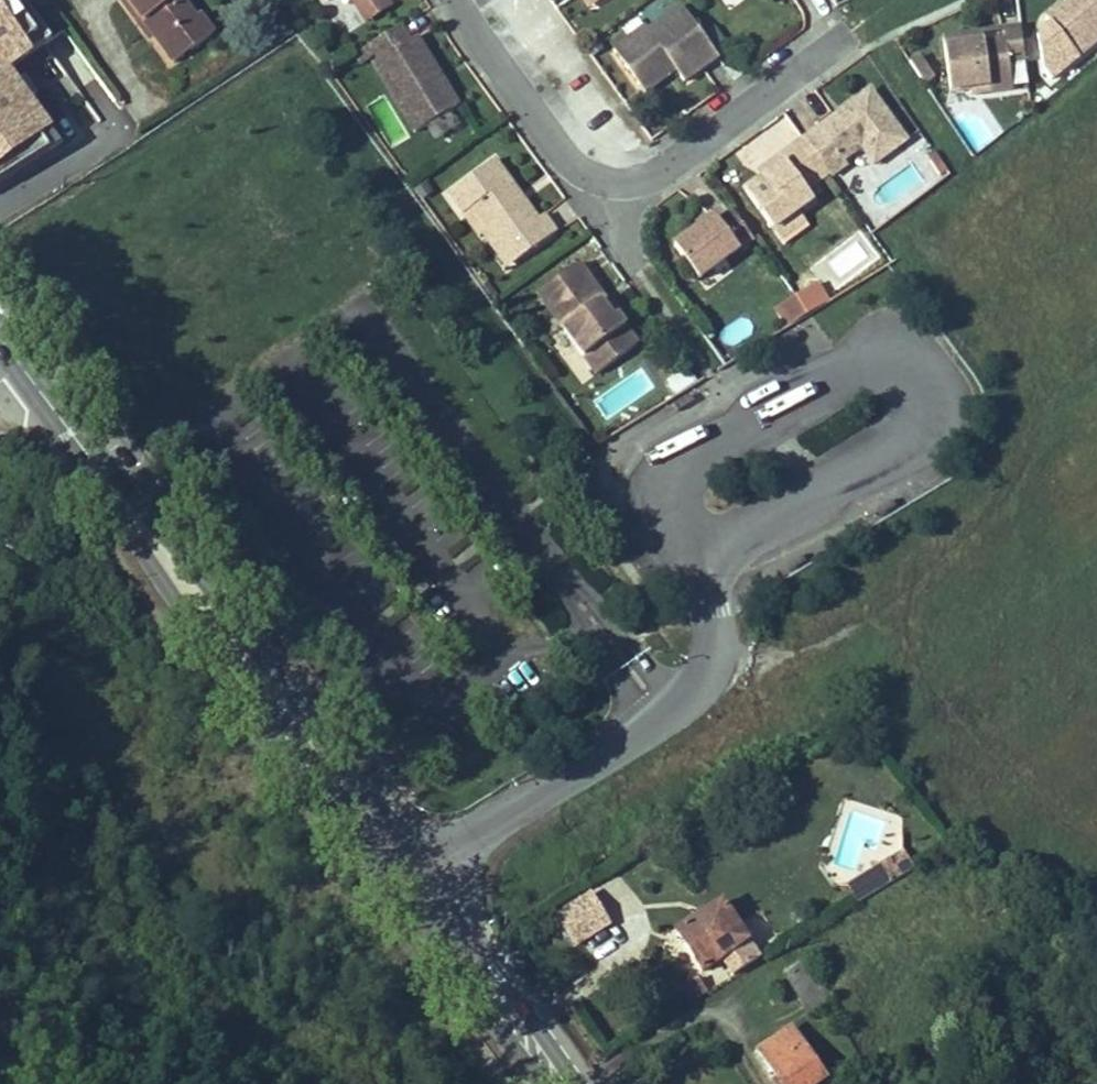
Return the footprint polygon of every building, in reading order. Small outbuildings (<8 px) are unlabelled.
[(52,135),(9,73),(51,44),(22,0),(0,0),(0,171),(52,135)] [(180,0),(129,0),(175,63),(213,36),(199,16),(195,20),(180,0)] [(333,1),(346,29),(359,23),(348,0),(335,0),(333,1)] [(386,0),(364,0),(354,6),(365,24),(391,8),(386,0)] [(589,0),(583,0),(590,10),(594,7),(589,0)] [(1080,59),(1096,45),(1096,0),(1072,0),(1048,20),(1080,59)] [(646,28),(614,51),(631,75),(640,87),(671,65),(676,72),(685,83),(718,59),(682,8),(649,32),(646,28)] [(400,27),(356,54),(361,64),(376,55),(379,61),(373,64),(415,133),(458,107),(447,88),(439,86),(433,76),(438,73),(416,38),(409,42),(400,27)] [(1026,62),(1021,29),(1004,31),(1005,42),(984,45),(983,34),(944,38),(950,93),(971,90),(972,95),(1013,90),(1010,64),(1026,62)] [(936,79),(922,57),(912,64),(926,86),(936,79)] [(676,72),(671,65),(640,87),(645,94),(676,72)] [(439,86),(447,88),(438,73),(433,76),(439,86)] [(848,108),(804,140),(805,140),(821,163),(828,173),(832,178),(848,166),(845,162),(862,149),(875,166),(907,142),(871,92),(848,108)] [(821,163),(805,140),(788,153),(780,158),(785,164),(763,179),(746,191),(782,241),(804,225),(796,213),(813,201),(806,189),(828,173),(821,163)] [(940,177),(947,171),(935,153),(927,158),(940,177)] [(785,164),(780,158),(759,173),(763,179),(785,164)] [(514,192),(491,161),(444,195),(461,218),(468,213),(483,235),(488,231),(512,264),(552,235),(539,216),(534,220),(520,201),(513,207),(506,197),(514,192)] [(512,264),(488,231),(483,235),(468,213),(461,218),(500,272),(512,264)] [(681,255),(705,288),(760,248),(740,220),(725,230),(721,225),(708,235),(681,255)] [(603,308),(574,266),(545,286),(558,305),(551,310),(564,328),(559,332),(590,375),(631,347),(612,320),(607,323),(599,311),(603,308)] [(773,306),(784,325),(830,299),(819,280),(773,306)] [(558,305),(545,286),(533,295),(559,332),(564,328),(551,310),(558,305)] [(612,320),(603,308),(599,311),(607,323),(612,320)] [(898,880),(916,868),(908,854),(889,865),(898,880)] [(898,880),(889,865),(856,885),(865,900),(898,880)] [(589,894),(556,914),(576,946),(608,926),(589,894)] [(721,902),(676,932),(702,972),(723,958),(734,975),(759,958),(721,902)] [(806,959),(784,973),(810,1015),(832,1002),(806,959)] [(722,962),(704,972),(712,986),(730,976),(722,962)] [(700,979),(681,991),(690,1004),(708,993),(700,979)] [(759,1052),(781,1083),(818,1083),(826,1079),(792,1029),(759,1052)]
